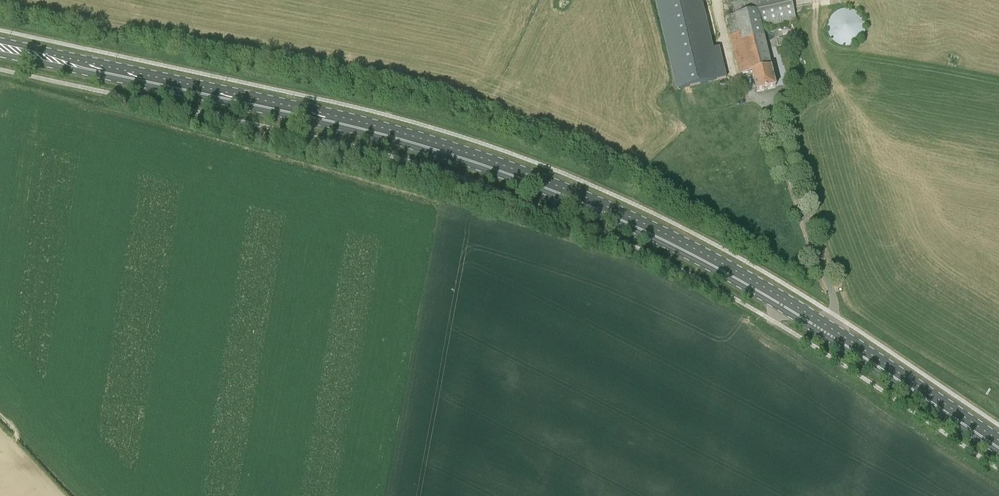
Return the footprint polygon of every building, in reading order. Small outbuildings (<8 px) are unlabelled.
[(679,89),(726,78),(719,47),(712,49),(700,0),(658,0),(679,89)] [(762,27),(796,20),(792,0),(744,0),(731,3),(734,15),(726,17),(729,27),(740,75),(752,72),(756,91),(776,86),(762,27)] [(865,31),(865,28),(865,25),(864,22),(863,19),(861,16),(859,14),(856,12),(853,10),(850,9),(846,9),(843,9),(840,10),(837,12),(834,14),(832,16),(830,19),(829,22),(828,25),(827,28),(828,31),(829,35),(830,38),(832,40),(834,43),(837,44),(840,46),(843,47),(846,47),(850,47),(853,46),(856,44),(859,43),(861,40),(863,38),(864,35),(865,31)]
